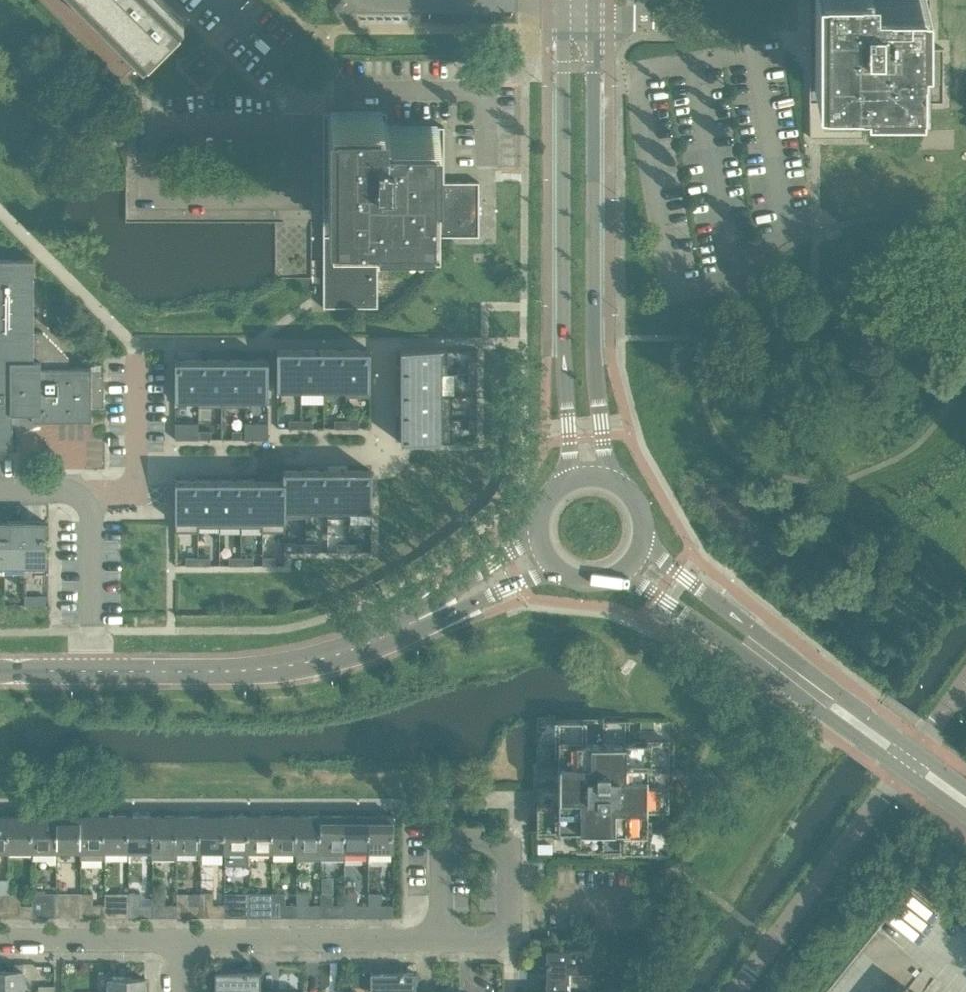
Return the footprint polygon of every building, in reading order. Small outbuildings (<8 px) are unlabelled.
[(131,48),(135,44),(147,56),(179,24),(167,11),(171,7),(164,0),(83,0),(131,48)] [(930,0),(809,0),(809,102),(809,137),(864,137),(864,102),(926,103),(942,103),(943,48),(930,48),(930,0)] [(200,87),(220,67),(202,50),(182,69),(200,87)] [(478,236),(478,182),(444,182),(443,156),(444,127),(386,126),(386,112),(323,112),(323,115),(323,211),(322,292),(322,308),(377,307),(377,236),(403,237),(445,237),(478,236)] [(103,372),(91,372),(91,367),(69,367),(69,358),(43,332),(33,332),(33,259),(0,260),(0,449),(12,449),(12,426),(16,426),(16,430),(31,423),(31,420),(91,420),(91,408),(104,408),(104,406),(103,406),(103,372)] [(300,349),(277,349),(277,391),(300,391),(300,349)] [(323,349),(300,349),(300,391),(323,391),(323,349)] [(346,349),(323,349),(323,391),(346,391),(346,349)] [(370,349),(346,349),(346,391),(370,391),(370,349)] [(441,349),(400,349),(400,374),(441,374),(441,349)] [(268,359),(244,360),(244,401),(268,401),(268,359)] [(198,360),(175,360),(175,401),(198,401),(198,360)] [(221,360),(198,360),(198,401),(221,401),(221,360)] [(244,360),(221,360),(221,401),(244,401),(244,360)] [(476,362),(466,362),(466,374),(476,374),(476,362)] [(400,374),(400,398),(441,398),(441,374),(400,374)] [(466,374),(466,386),(476,386),(476,374),(466,374)] [(400,398),(400,422),(441,422),(441,398),(400,398)] [(476,410),(466,410),(466,422),(476,422),(476,410)] [(288,418),(288,428),(300,428),(300,418),(288,418)] [(312,428),(312,418),(300,418),(300,428),(312,428)] [(334,418),(334,428),(346,428),(346,418),(334,418)] [(358,428),(358,418),(346,418),(346,428),(358,428)] [(400,422),(400,447),(441,447),(441,422),(400,422)] [(466,422),(466,434),(476,434),(476,422),(466,422)] [(198,428),(186,428),(186,438),(198,438),(198,428)] [(210,438),(210,428),(198,428),(198,438),(210,438)] [(232,428),(232,438),(244,438),(244,428),(232,428)] [(256,438),(256,428),(244,428),(244,438),(256,438)] [(305,470),(283,470),(283,480),(284,480),(284,511),(285,511),(305,511),(305,470)] [(327,511),(327,470),(305,470),(305,511),(327,511)] [(348,511),(348,470),(327,470),(327,511),(348,511)] [(371,511),(371,470),(348,470),(348,511),(371,511)] [(175,480),(175,521),(197,521),(197,480),(175,480)] [(219,521),(219,480),(197,480),(197,521),(219,521)] [(240,521),(240,480),(219,480),(219,521),(240,521)] [(262,521),(262,480),(240,480),(240,521),(262,521)] [(284,511),(284,480),(283,480),(262,480),(262,521),(285,521),(285,511),(284,511)] [(23,565),(23,521),(3,521),(3,565),(23,565)] [(44,565),(44,521),(23,521),(23,565),(44,565)] [(284,541),(284,551),(296,551),(296,541),(284,541)] [(327,541),(315,541),(315,551),(327,551),(327,541)] [(339,551),(339,541),(327,541),(327,551),(339,551)] [(371,541),(359,541),(359,551),(371,551),(371,541)] [(175,555),(175,565),(187,565),(187,555),(175,555)] [(207,555),(207,565),(219,565),(219,555),(207,555)] [(231,565),(231,555),(219,555),(219,565),(231,565)] [(261,555),(249,555),(249,565),(261,565),(261,555)] [(273,555),(261,555),(261,565),(273,565),(273,555)] [(668,809),(668,786),(671,786),(672,763),(668,763),(668,741),(625,741),(625,719),(558,720),(557,762),(536,762),(536,786),(536,830),(579,830),(579,851),(646,852),(647,809),(668,809)] [(31,851),(31,815),(7,815),(7,851),(31,851)] [(55,851),(56,815),(31,815),(31,851),(55,851)] [(79,851),(79,815),(56,815),(55,851),(79,851)] [(104,851),(104,815),(79,815),(79,851),(79,859),(104,859),(104,851)] [(128,851),(128,815),(104,815),(104,851),(128,851)] [(151,851),(151,815),(128,815),(128,851),(151,851)] [(175,859),(175,851),(175,815),(151,815),(151,851),(151,859),(175,859)] [(199,851),(199,815),(175,815),(175,851),(199,851)] [(223,851),(223,815),(199,815),(199,851),(223,851)] [(247,851),(247,815),(223,815),(223,851),(247,851)] [(271,851),(271,815),(247,815),(247,851),(271,851)] [(295,850),(295,815),(271,815),(271,851),(295,850)] [(319,859),(319,815),(295,815),(295,850),(295,859),(319,859)] [(344,859),(343,815),(319,815),(319,859),(344,859)] [(368,851),(368,815),(343,815),(344,859),(344,851),(368,851)] [(392,851),(392,815),(368,815),(368,851),(392,851)] [(31,917),(31,905),(20,905),(20,893),(7,893),(7,904),(7,917),(31,917)] [(55,917),(55,904),(44,904),(43,893),(31,893),(31,905),(31,917),(55,917)] [(79,917),(79,905),(67,905),(67,893),(55,893),(55,904),(55,917),(79,917)] [(103,917),(103,905),(92,905),(92,893),(79,893),(79,905),(79,917),(103,917)] [(127,917),(127,905),(115,905),(115,893),(103,893),(103,905),(103,917),(127,917)] [(151,917),(151,905),(139,905),(140,893),(128,893),(127,905),(127,917),(151,917)] [(175,917),(175,905),(164,905),(164,893),(151,893),(151,905),(151,917),(175,917)] [(199,917),(199,905),(188,905),(188,893),(175,893),(175,905),(175,917),(199,917)] [(223,917),(223,905),(212,905),(211,893),(199,893),(199,905),(199,917),(223,917)] [(247,917),(247,905),(235,905),(235,893),(223,893),(223,905),(223,917),(247,917)] [(271,917),(271,905),(260,905),(260,893),(247,893),(247,905),(247,917),(271,917)] [(295,917),(295,905),(284,905),(284,893),(271,893),(271,905),(271,917),(295,917)] [(319,917),(319,905),(307,905),(307,893),(295,893),(295,905),(295,917),(319,917)] [(343,917),(343,905),(331,905),(331,893),(319,893),(319,905),(319,917),(343,917)] [(367,917),(367,905),(356,905),(356,893),(343,893),(343,905),(343,917),(367,917)] [(392,917),(392,905),(380,905),(380,893),(368,893),(367,905),(367,917),(392,917)] [(569,973),(590,973),(591,950),(546,950),(545,991),(569,991),(569,973)] [(23,971),(0,971),(0,991),(22,991),(23,971)] [(259,972),(214,972),(214,991),(259,991),(259,972)] [(415,972),(392,972),(370,972),(369,991),(415,991),(415,972)] [(144,979),(108,979),(108,991),(144,991),(144,979)]
